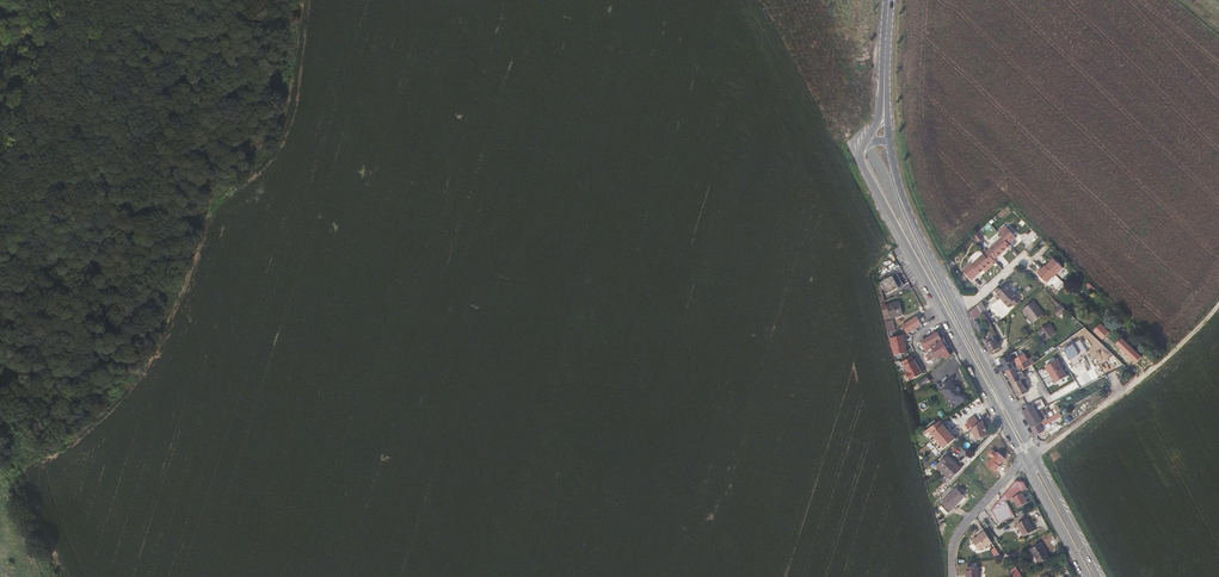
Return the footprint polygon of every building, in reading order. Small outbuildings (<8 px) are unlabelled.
[(1004,225),(997,231),(1000,234),(1006,228),(1004,225)] [(988,249),(989,250),(987,252),(991,257),(994,254),(996,256),(996,257),(1009,245),(1008,244),(1015,237),(1006,228),(1000,234),(1002,237),(988,249)] [(990,262),(988,259),(991,257),(987,252),(984,254),(983,253),(971,264),(970,263),(962,270),(971,279),(978,272),(979,273),(991,262),(990,262)] [(1063,267),(1053,258),(1050,262),(1046,266),(1054,274),(1055,275),(1063,267)] [(1047,282),(1054,274),(1046,266),(1045,265),(1042,268),(1038,273),(1047,282)] [(899,288),(904,285),(897,272),(892,274),(892,276),(881,282),(887,293),(898,287),(899,288)] [(998,292),(1008,305),(1012,301),(1014,300),(1015,301),(1019,297),(1008,283),(998,292)] [(982,313),(987,311),(982,301),(978,305),(982,313)] [(1031,318),(1041,309),(1034,301),(1024,309),(1031,318)] [(890,318),(902,314),(898,302),(882,306),(883,313),(888,312),(890,318)] [(1058,317),(1067,310),(1058,302),(1057,304),(1059,306),(1054,311),(1058,317)] [(974,318),(982,313),(978,305),(971,311),(974,318)] [(901,326),(907,336),(924,326),(917,316),(907,322),(901,326)] [(1044,338),(1054,331),(1048,322),(1037,329),(1044,338)] [(897,330),(894,330),(888,332),(893,350),(895,350),(894,345),(901,344),(898,332),(897,330)] [(938,333),(936,334),(935,332),(932,333),(933,335),(921,341),(926,351),(933,348),(934,350),(930,352),(933,358),(936,357),(936,358),(943,355),(945,358),(950,356),(946,348),(949,347),(945,340),(943,341),(938,333)] [(991,352),(993,351),(1000,347),(994,336),(990,337),(992,340),(986,343),(991,352)] [(998,366),(1001,370),(1005,368),(1006,371),(1028,360),(1025,354),(1018,357),(1016,351),(1000,360),(1002,364),(998,366)] [(1109,361),(1114,366),(1118,362),(1113,357),(1109,361)] [(1057,359),(1046,365),(1055,382),(1066,376),(1060,366),(1057,359)] [(914,360),(902,365),(910,382),(921,377),(917,366),(914,360)] [(1028,360),(1006,371),(1010,378),(1023,371),(1029,367),(1031,366),(1028,360)] [(1037,373),(1032,364),(1031,366),(1029,367),(1033,375),(1037,373)] [(1023,371),(1010,378),(1013,384),(1026,378),(1023,371)] [(1043,382),(1037,373),(1033,375),(1038,383),(1038,384),(1037,385),(1038,387),(1043,382)] [(922,387),(930,380),(926,376),(918,383),(922,387)] [(957,405),(967,398),(964,394),(962,395),(961,394),(959,391),(957,387),(954,384),(954,383),(956,381),(953,377),(943,384),(946,387),(943,389),(952,403),(955,401),(957,405)] [(1029,387),(1030,386),(1026,378),(1013,384),(1020,396),(1028,392),(1027,389),(1029,387)] [(1034,405),(1023,411),(1032,428),(1043,422),(1037,411),(1034,405)] [(1062,415),(1060,412),(1043,422),(1032,428),(1036,436),(1043,431),(1041,427),(1062,415)] [(981,415),(970,419),(975,438),(987,434),(983,423),(981,415)] [(953,434),(944,424),(942,426),(951,436),(953,434)] [(956,438),(953,434),(951,436),(942,426),(932,434),(941,444),(943,443),(946,446),(956,438)] [(957,465),(947,456),(945,458),(955,467),(957,465)] [(960,469),(957,465),(955,467),(945,458),(937,466),(947,476),(949,475),(952,478),(960,469)] [(1021,491),(1026,488),(1023,482),(1016,481),(992,509),(999,523),(1013,515),(1006,501),(1013,498),(1018,507),(1027,502),(1021,491)] [(963,491),(960,488),(959,490),(957,488),(942,503),(949,509),(957,502),(958,503),(965,496),(962,492),(963,491)] [(949,509),(950,511),(958,503),(957,502),(949,509)] [(1023,536),(1034,531),(1027,518),(1017,523),(1023,536)] [(988,546),(992,543),(984,531),(980,534),(981,535),(972,540),(979,550),(987,545),(988,546)] [(1039,563),(1049,558),(1041,544),(1031,549),(1039,563)] [(995,555),(999,553),(995,546),(991,549),(995,555)] [(977,567),(977,563),(972,563),(972,567),(968,567),(967,576),(980,576),(980,567),(977,567)] [(14,576),(19,567),(15,565),(10,574),(14,576)]
